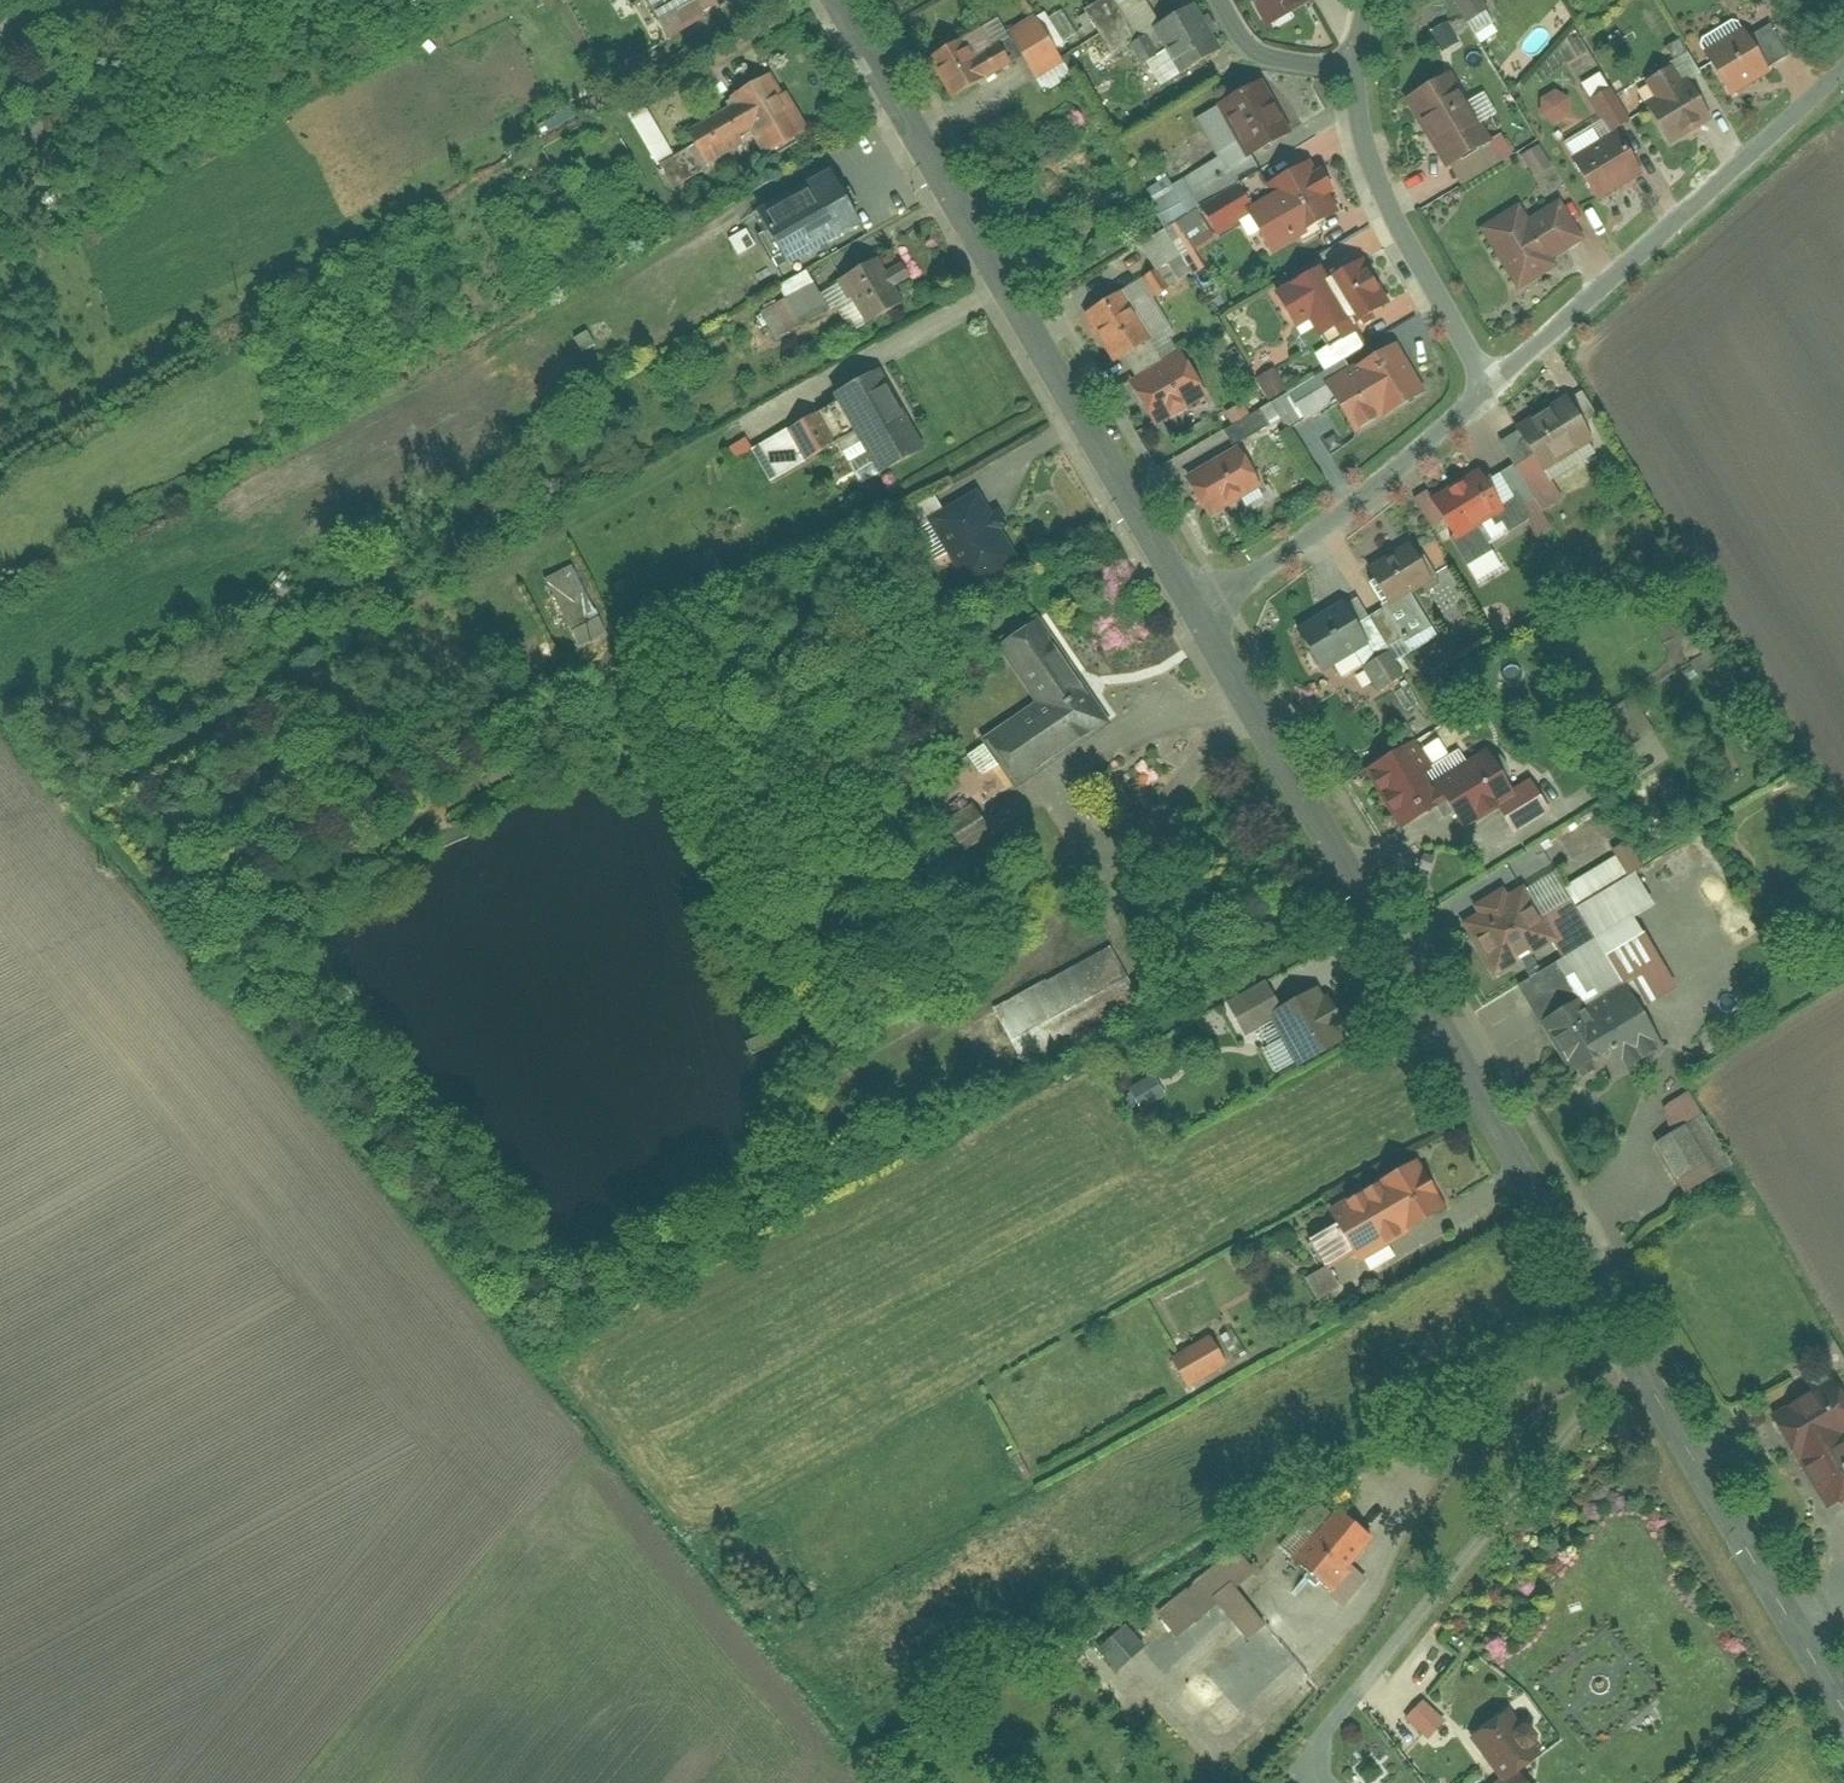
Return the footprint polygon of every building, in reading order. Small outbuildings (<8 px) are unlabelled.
[(654,27),(703,0),(640,0),(654,27)] [(1145,0),(1121,0),(1104,10),(1127,50),(1147,38),(1159,57),(1177,46),(1190,68),(1221,50),(1196,8),(1162,28),(1145,0)] [(1296,0),(1241,0),(1257,28),(1298,4),(1296,0)] [(1466,31),(1486,19),(1475,0),(1448,0),(1466,31)] [(998,20),(930,60),(950,93),(1014,55),(1029,80),(1038,75),(1038,74),(1056,63),(1038,33),(1014,47),(998,20)] [(1440,51),(1457,42),(1446,22),(1429,31),(1440,51)] [(1760,67),(1738,33),(1699,57),(1721,92),(1760,67)] [(748,99),(667,150),(683,175),(685,174),(759,127),(767,141),(803,118),(770,66),(739,86),(748,99)] [(1674,95),(1663,77),(1643,90),(1655,109),(1643,116),(1660,146),(1703,121),(1683,89),(1674,95)] [(1499,165),(1448,79),(1405,105),(1456,190),(1499,165)] [(1257,85),(1215,108),(1243,160),(1285,137),(1257,85)] [(1568,117),(1562,90),(1534,97),(1541,124),(1568,117)] [(1629,136),(1602,91),(1575,107),(1598,145),(1573,161),(1595,198),(1634,175),(1615,144),(1629,136)] [(649,161),(666,154),(646,105),(629,112),(649,161)] [(1538,145),(1520,154),(1531,176),(1549,167),(1538,145)] [(1333,216),(1302,165),(1262,189),(1268,198),(1250,209),(1236,187),(1195,211),(1212,238),(1242,220),(1260,250),(1292,230),(1297,238),(1333,216)] [(757,212),(788,268),(863,226),(832,170),(757,212)] [(1581,246),(1559,210),(1525,231),(1516,217),(1482,237),(1512,287),(1581,246)] [(848,269),(874,314),(902,297),(876,252),(848,269)] [(1350,252),(1267,298),(1286,333),(1303,323),(1314,342),(1380,306),(1350,252)] [(815,273),(764,303),(779,330),(831,300),(815,273)] [(1178,363),(1138,296),(1084,328),(1110,370),(1125,361),(1161,422),(1208,394),(1187,358),(1178,363)] [(1423,398),(1393,346),(1317,388),(1346,441),(1423,398)] [(1266,401),(1284,391),(1272,369),(1254,379),(1266,401)] [(882,373),(764,442),(781,472),(803,459),(859,426),(883,466),(923,442),(882,373)] [(1590,443),(1563,402),(1513,435),(1541,476),(1590,443)] [(1234,447),(1188,474),(1209,508),(1255,481),(1234,447)] [(1501,520),(1476,475),(1428,502),(1453,546),(1501,520)] [(932,498),(890,521),(904,547),(918,540),(926,555),(948,543),(969,580),(1007,559),(976,503),(944,520),(932,498)] [(1410,542),(1361,572),(1411,654),(1434,640),(1410,600),(1436,584),(1410,542)] [(608,635),(572,566),(544,580),(580,650),(608,635)] [(1364,647),(1339,609),(1293,639),(1318,676),(1364,647)] [(1113,726),(1037,615),(994,645),(1035,704),(982,741),(1017,792),(1113,726)] [(1381,657),(1362,669),(1378,695),(1397,683),(1381,657)] [(1604,761),(1633,744),(1611,707),(1582,725),(1604,761)] [(1401,749),(1361,771),(1395,831),(1431,811),(1442,831),(1507,795),(1485,756),(1424,790),(1401,749)] [(993,836),(973,805),(944,825),(964,855),(993,836)] [(1584,945),(1515,984),(1565,1073),(1638,1031),(1624,1006),(1656,988),(1616,918),(1637,906),(1621,877),(1563,909),(1584,945)] [(1546,937),(1512,883),(1496,893),(1488,881),(1462,898),(1467,907),(1445,920),(1482,978),(1546,937)] [(1030,1077),(1146,1012),(1110,948),(1047,983),(1046,981),(993,1011),(1030,1077)] [(1245,1039),(1271,1025),(1267,1017),(1280,1010),(1265,983),(1225,1005),(1245,1039)] [(1324,1000),(1317,988),(1280,1010),(1267,1017),(1271,1025),(1298,1072),(1346,1044),(1340,1033),(1346,1030),(1328,998),(1324,1000)] [(1166,1098),(1152,1076),(1127,1091),(1141,1114),(1166,1098)] [(1732,1166),(1687,1095),(1662,1111),(1668,1137),(1653,1147),(1684,1196),(1732,1166)] [(1441,1205),(1413,1158),(1326,1210),(1333,1223),(1305,1239),(1320,1264),(1348,1247),(1354,1257),(1441,1205)] [(1301,1279),(1315,1301),(1336,1287),(1322,1266),(1301,1279)] [(1226,1367),(1207,1336),(1167,1361),(1186,1392),(1226,1367)] [(1833,1381),(1769,1419),(1825,1514),(1843,1503),(1843,1441),(1843,1439),(1843,1438),(1843,1400),(1833,1381)] [(1373,1542),(1332,1508),(1288,1561),(1330,1596),(1328,1599),(1342,1611),(1367,1582),(1351,1569),(1373,1542)] [(1297,1663),(1258,1622),(1185,1690),(1224,1732),(1297,1663)] [(1144,1649),(1124,1627),(1095,1654),(1116,1676),(1144,1649)] [(1445,1724),(1422,1702),(1404,1721),(1427,1743),(1445,1724)] [(1510,1713),(1469,1740),(1498,1782),(1528,1782),(1522,1773),(1541,1761),(1510,1713)]
